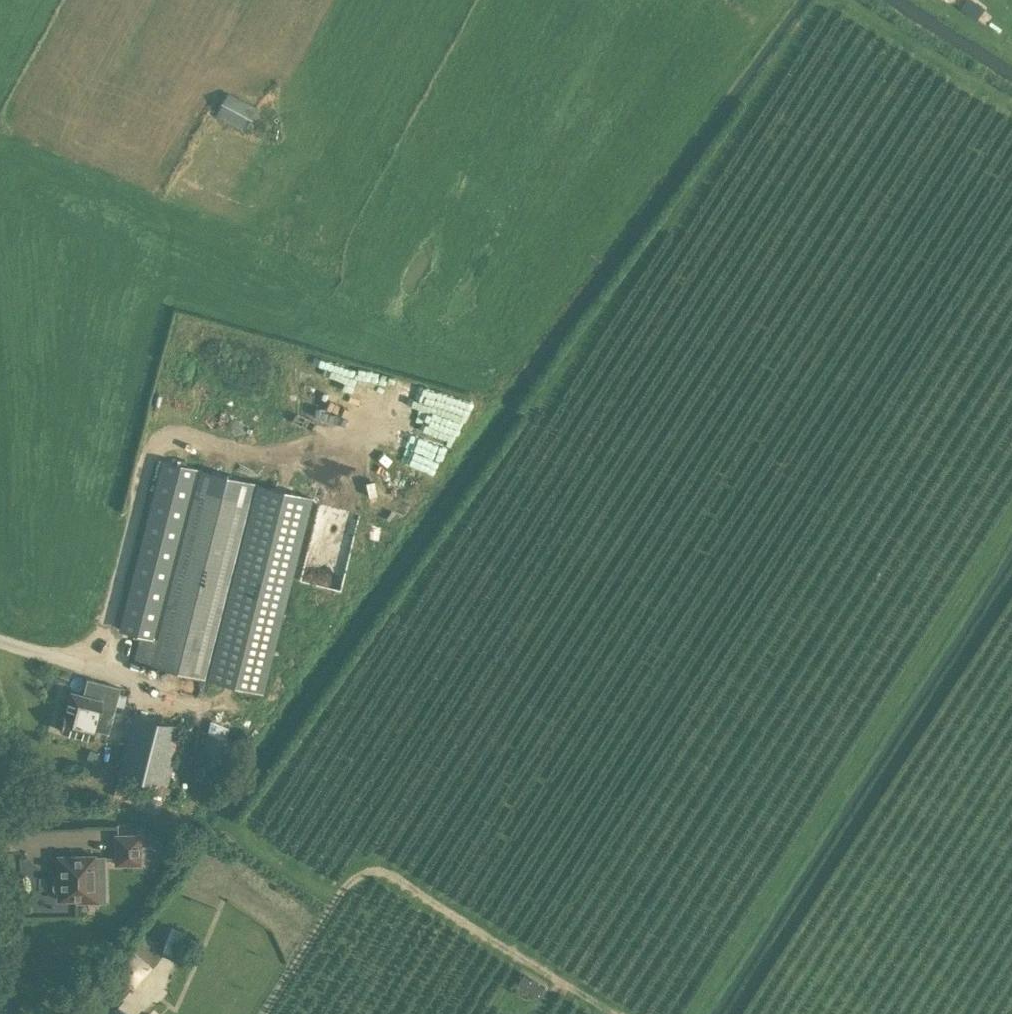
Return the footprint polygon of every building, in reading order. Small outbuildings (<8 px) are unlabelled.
[(225,91),(213,114),(244,130),(256,106),(225,91)] [(469,392),(432,383),(427,403),(465,411),(469,392)] [(161,459),(119,628),(139,633),(132,659),(262,693),(286,599),(312,497),(161,459)] [(65,713),(65,714),(57,718),(56,725),(61,729),(93,738),(95,730),(108,733),(119,694),(121,687),(87,679),(83,693),(71,690),(64,712),(65,713)] [(133,713),(117,773),(167,786),(183,726),(133,713)] [(206,732),(198,763),(232,772),(241,741),(206,732)] [(139,834),(115,835),(115,863),(139,863),(139,834)] [(93,909),(94,864),(48,864),(49,881),(45,883),(45,886),(45,890),(45,894),(49,897),(49,906),(70,906),(70,908),(93,909)] [(150,964),(159,953),(179,962),(188,938),(169,930),(162,949),(141,933),(129,947),(111,968),(100,981),(99,982),(82,1000),(85,1002),(75,1013),(109,1013),(115,1007),(116,1008),(123,1001),(121,999),(131,986),(132,987),(151,965),(150,964)]
